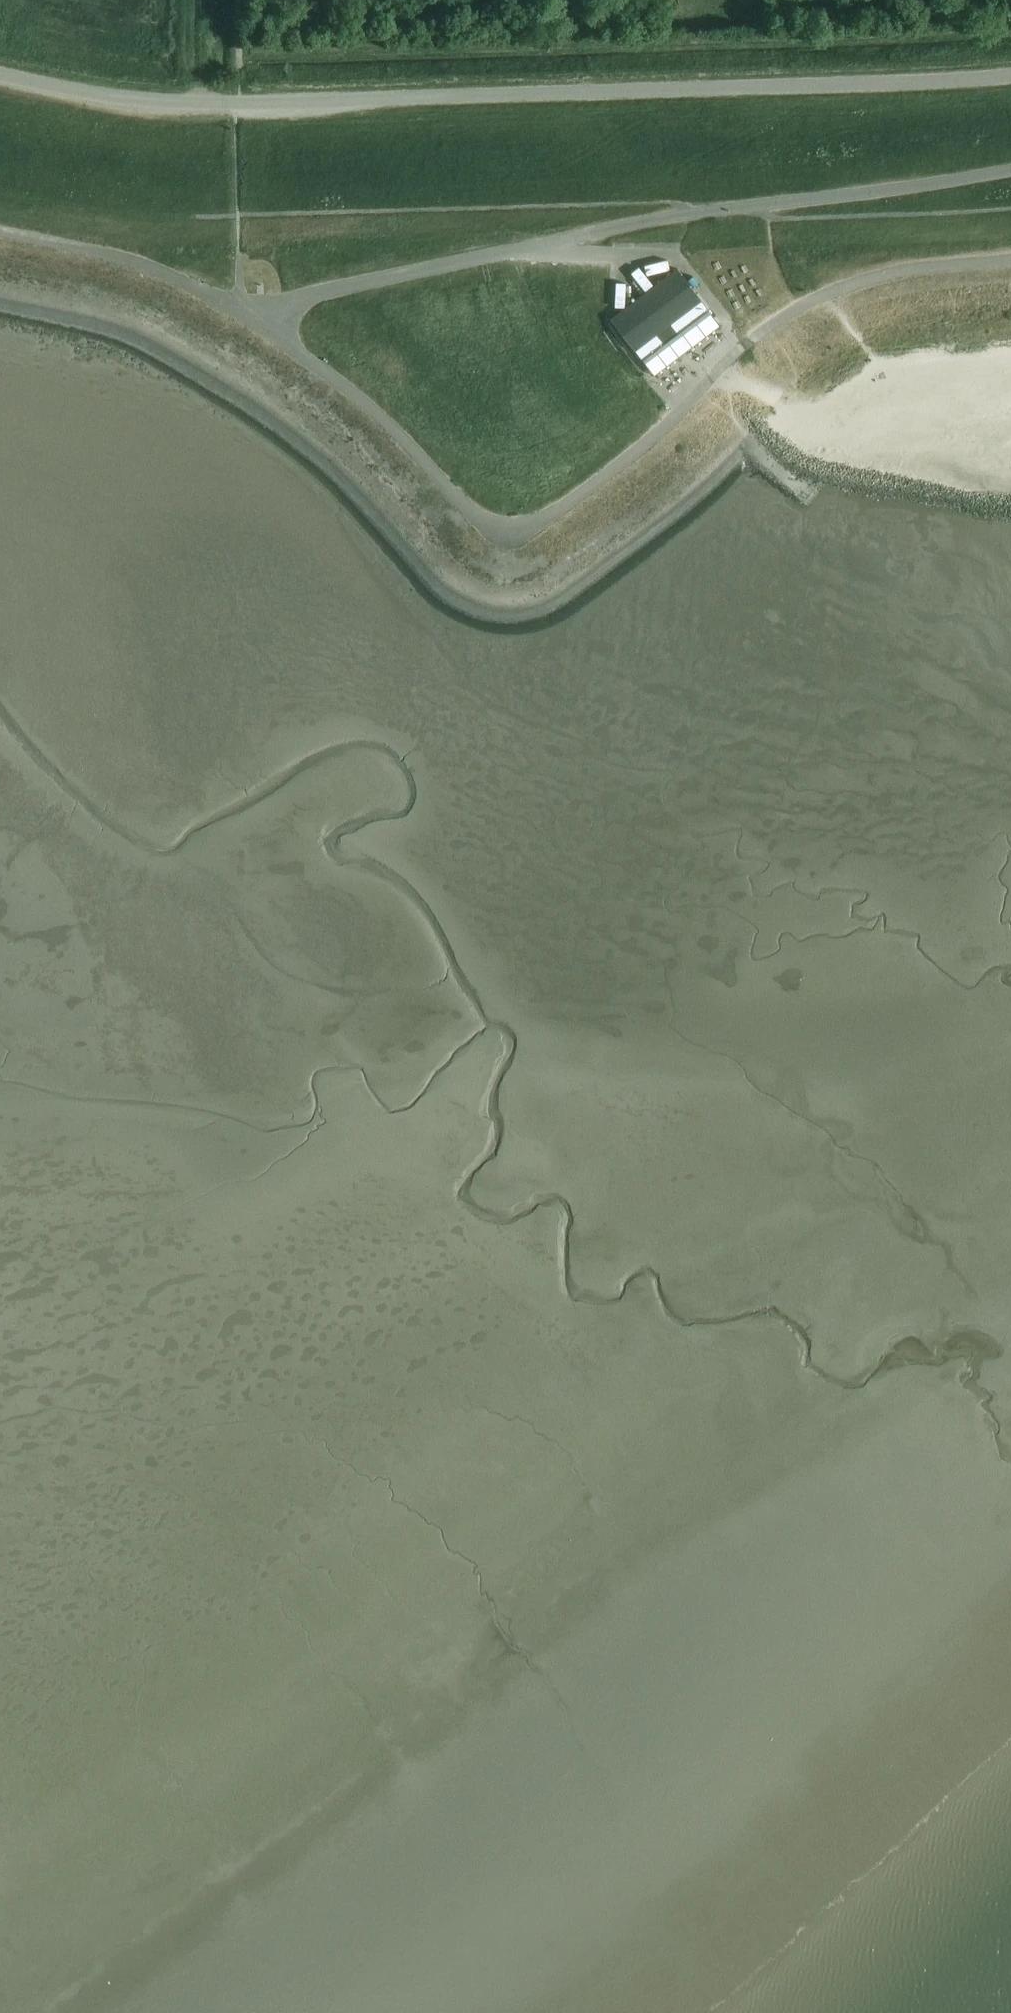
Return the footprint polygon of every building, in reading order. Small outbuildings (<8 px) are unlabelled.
[(273,8),(282,7),(292,5),(291,0),(272,0),(273,8)] [(677,269),(612,319),(636,350),(657,334),(664,343),(677,334),(670,324),(701,301),(677,269)]
